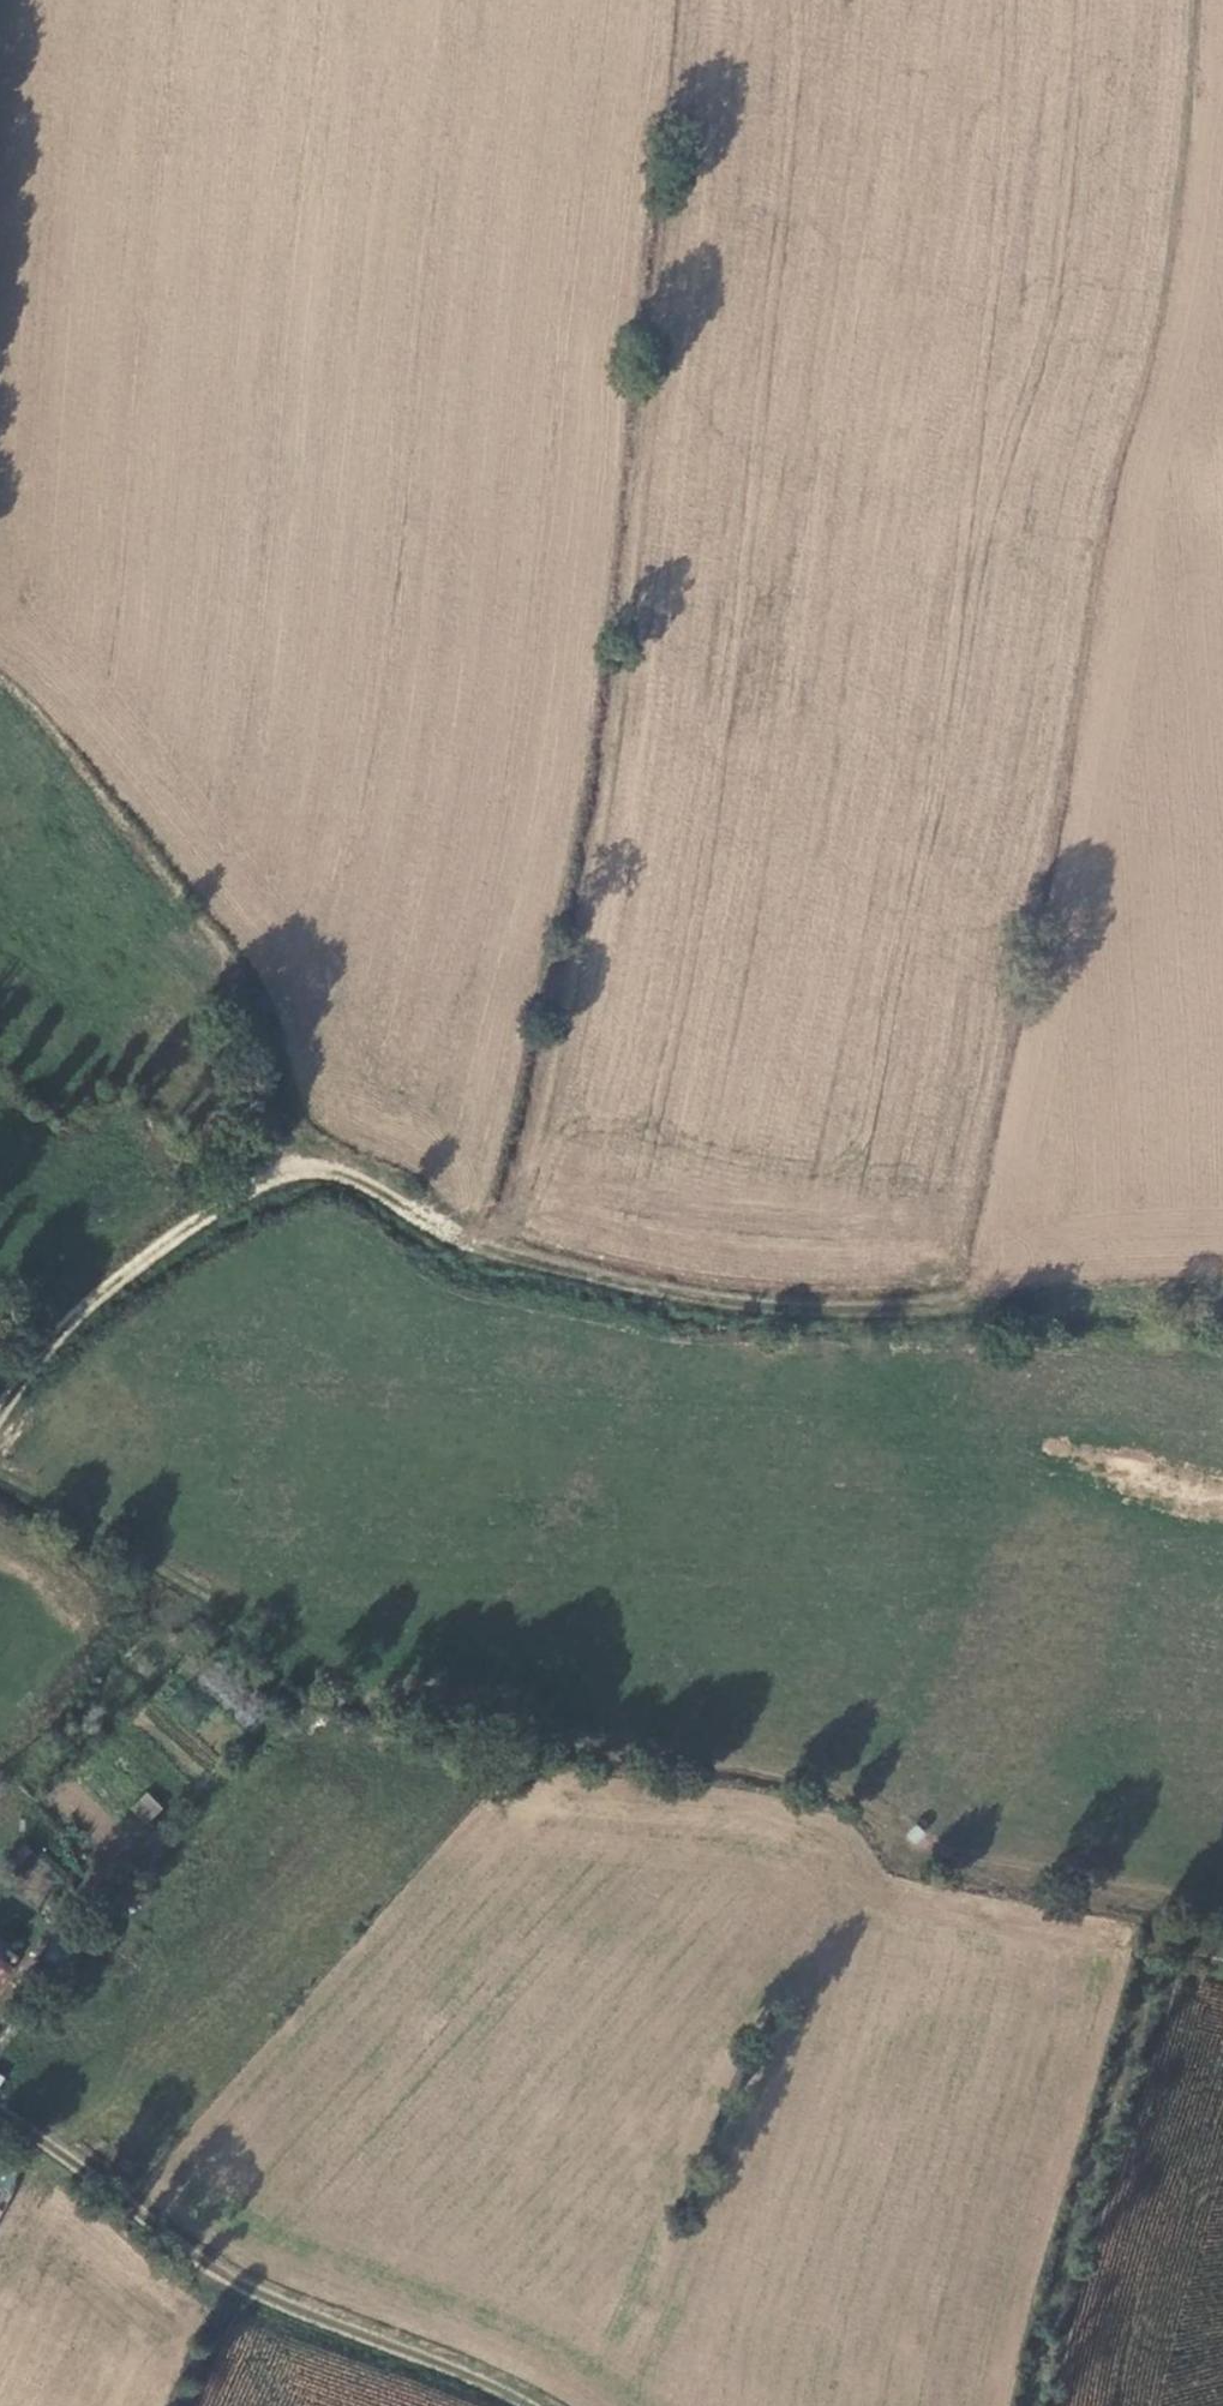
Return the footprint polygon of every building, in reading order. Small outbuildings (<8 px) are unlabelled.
[(145,1824),(162,1808),(147,1791),(130,1807),(145,1824)]
